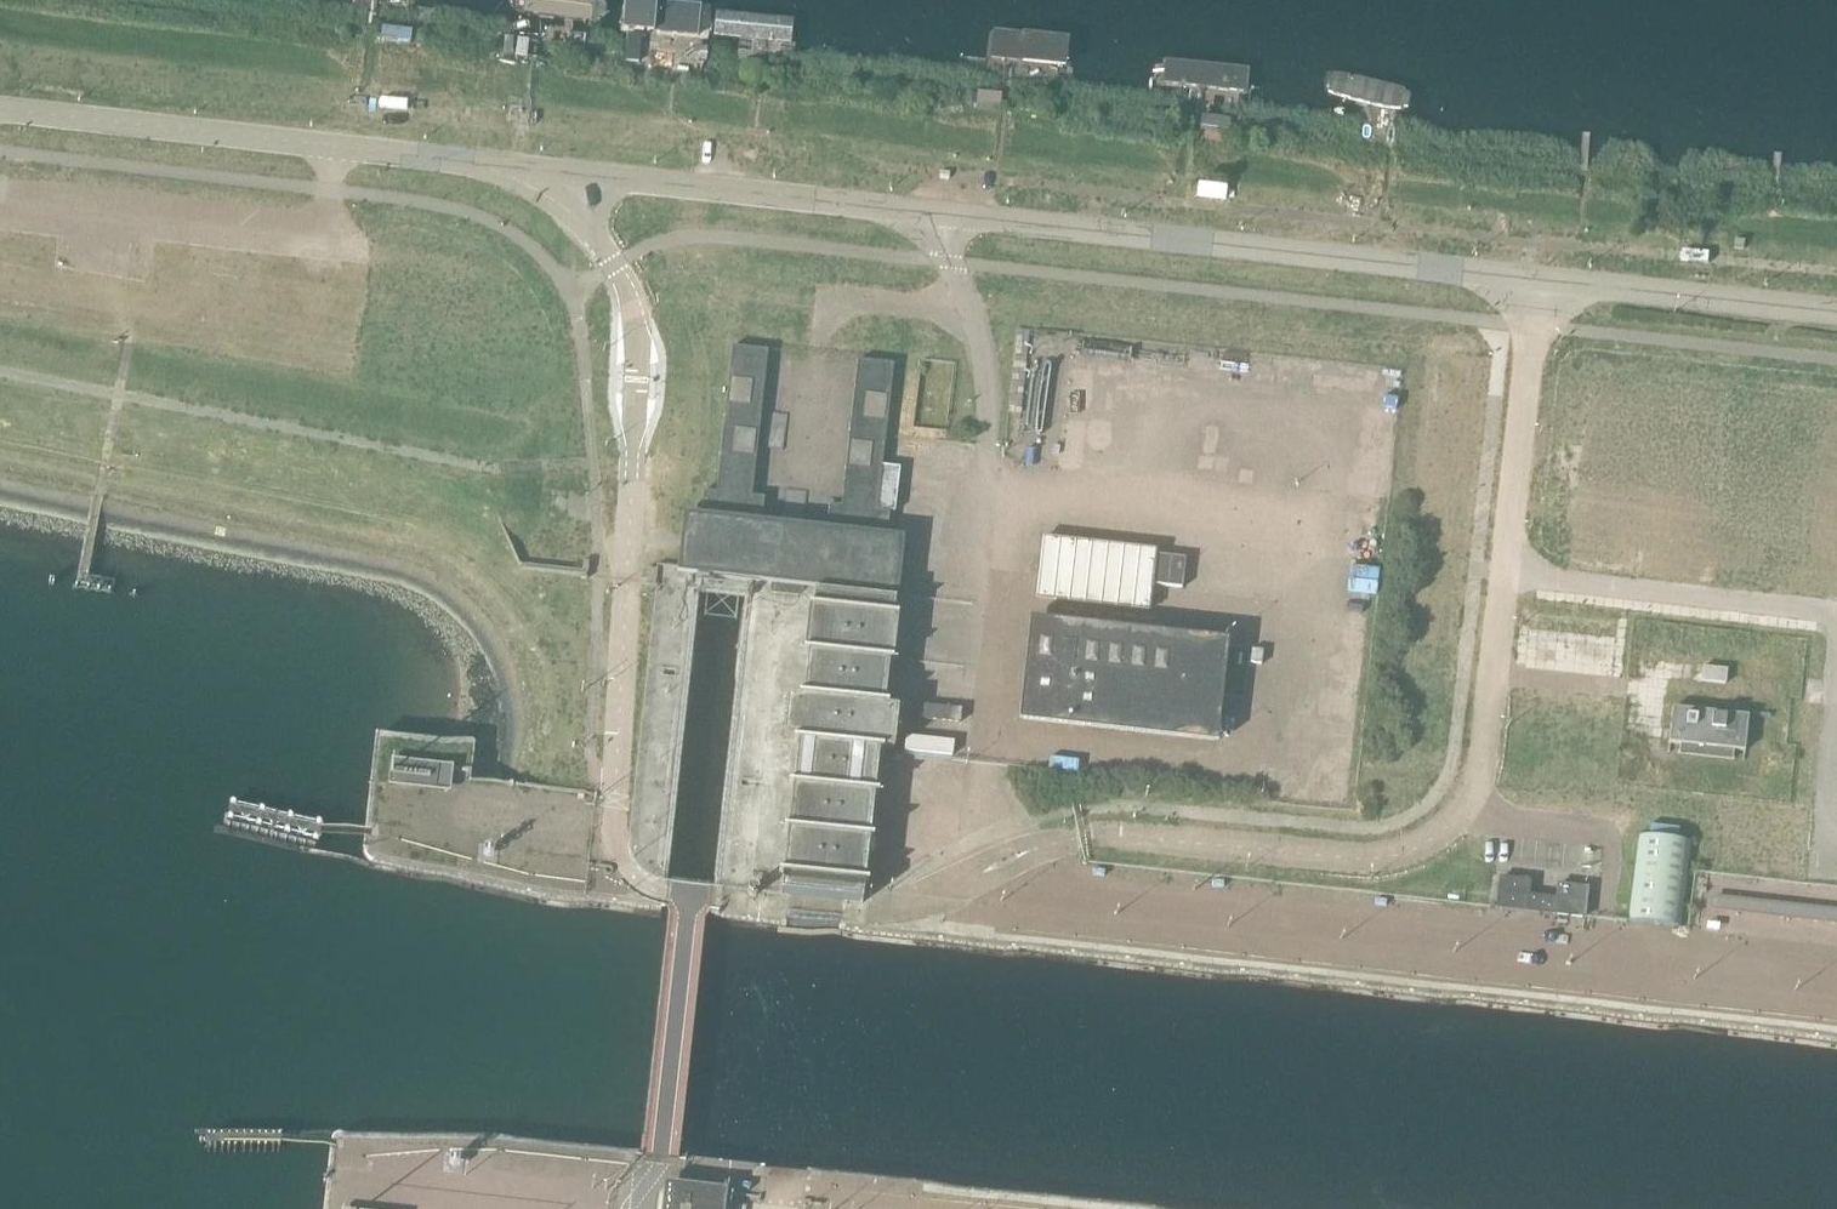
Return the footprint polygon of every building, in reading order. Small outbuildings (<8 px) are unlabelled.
[(522,13),(591,23),(601,20),(610,12),(605,2),(602,0),(508,0),(511,6),(522,13)] [(628,9),(626,32),(702,40),(704,16),(628,9)] [(1069,40),(993,32),(989,60),(1065,69),(1069,40)] [(504,37),(504,42),(503,55),(511,55),(512,43),(513,38),(504,37)] [(516,43),(515,55),(526,57),(527,45),(528,40),(517,39),(516,43)] [(639,59),(640,48),(626,47),(625,58),(625,60),(639,61),(639,59)] [(571,51),(570,61),(583,62),(584,53),(584,48),(571,48),(571,51)] [(757,77),(758,70),(759,63),(742,61),(741,69),(740,75),(757,77)] [(1251,71),(1166,62),(1163,86),(1249,94),(1251,71)] [(1327,81),(1326,91),(1395,109),(1406,108),(1411,103),(1408,95),(1400,90),(1338,74),(1329,76),(1327,81)] [(977,94),(976,103),(1000,105),(1001,92),(977,90),(977,93),(977,94)] [(1201,116),(1200,130),(1199,134),(1228,137),(1229,132),(1230,119),(1201,116)] [(48,320),(49,306),(50,300),(57,240),(58,235),(15,230),(1,228),(0,228),(0,314),(48,320)] [(677,570),(677,574),(681,574),(698,576),(771,584),(770,593),(802,596),(803,587),(814,589),(894,597),(895,597),(897,598),(898,597),(898,595),(898,594),(904,538),(887,536),(887,532),(890,512),(895,512),(900,467),(882,466),(885,437),(893,364),(857,360),(841,506),(829,505),(826,526),(826,528),(762,521),(762,519),(764,497),(752,496),(768,350),(732,346),(716,492),(715,492),(703,491),(701,511),(701,515),(683,513),(681,531),(680,539),(679,547),(679,548),(677,569),(677,570)] [(471,445),(505,530),(506,530),(473,445),(471,445)] [(517,557),(506,530),(505,530),(522,575),(527,576),(527,573),(590,575),(591,567),(586,567),(586,573),(522,571),(517,557)] [(1042,535),(1035,595),(1148,608),(1151,582),(1182,586),(1186,552),(1042,535)] [(662,890),(672,871),(671,871),(701,590),(692,589),(692,577),(680,577),(680,570),(658,569),(658,573),(658,588),(627,843),(631,863),(639,876),(662,890)] [(692,589),(701,590),(671,871),(672,871),(702,589),(693,588),(693,576),(681,576),(681,575),(681,574),(681,569),(677,569),(658,569),(658,572),(648,572),(648,574),(643,574),(643,577),(648,577),(648,580),(643,580),(642,588),(648,588),(658,588),(658,573),(658,569),(680,570),(680,577),(692,577),(692,589)] [(780,893),(779,894),(862,903),(863,892),(879,748),(893,749),(895,733),(897,718),(897,717),(898,709),(883,707),(888,663),(892,663),(892,662),(892,661),(892,659),(897,616),(893,615),(895,597),(814,589),(812,607),(807,606),(803,652),(806,652),(801,698),(787,696),(782,737),(796,739),(781,873),(780,884),(780,890),(780,893)] [(1018,722),(1161,738),(1216,744),(1228,640),(1029,618),(1018,722)] [(1727,669),(1702,666),(1700,681),(1701,681),(1725,684),(1727,669)] [(914,703),(913,717),(957,719),(958,705),(914,703)] [(1747,716),(1672,708),(1668,742),(1679,744),(1678,755),(1732,761),(1733,749),(1744,751),(1747,716)] [(907,733),(904,745),(951,754),(953,742),(907,733)] [(388,784),(388,785),(450,792),(453,771),(453,768),(453,765),(391,758),(389,782),(388,784)] [(1691,841),(1638,835),(1628,920),(1681,927),(1691,841)] [(1499,878),(1496,907),(1583,917),(1587,888),(1557,885),(1556,899),(1527,896),(1529,881),(1499,878)] [(661,1208),(725,1208),(726,1202),(726,1194),(726,1193),(727,1193),(727,1189),(678,1184),(664,1182),(664,1184),(663,1197),(662,1199),(661,1208)]
